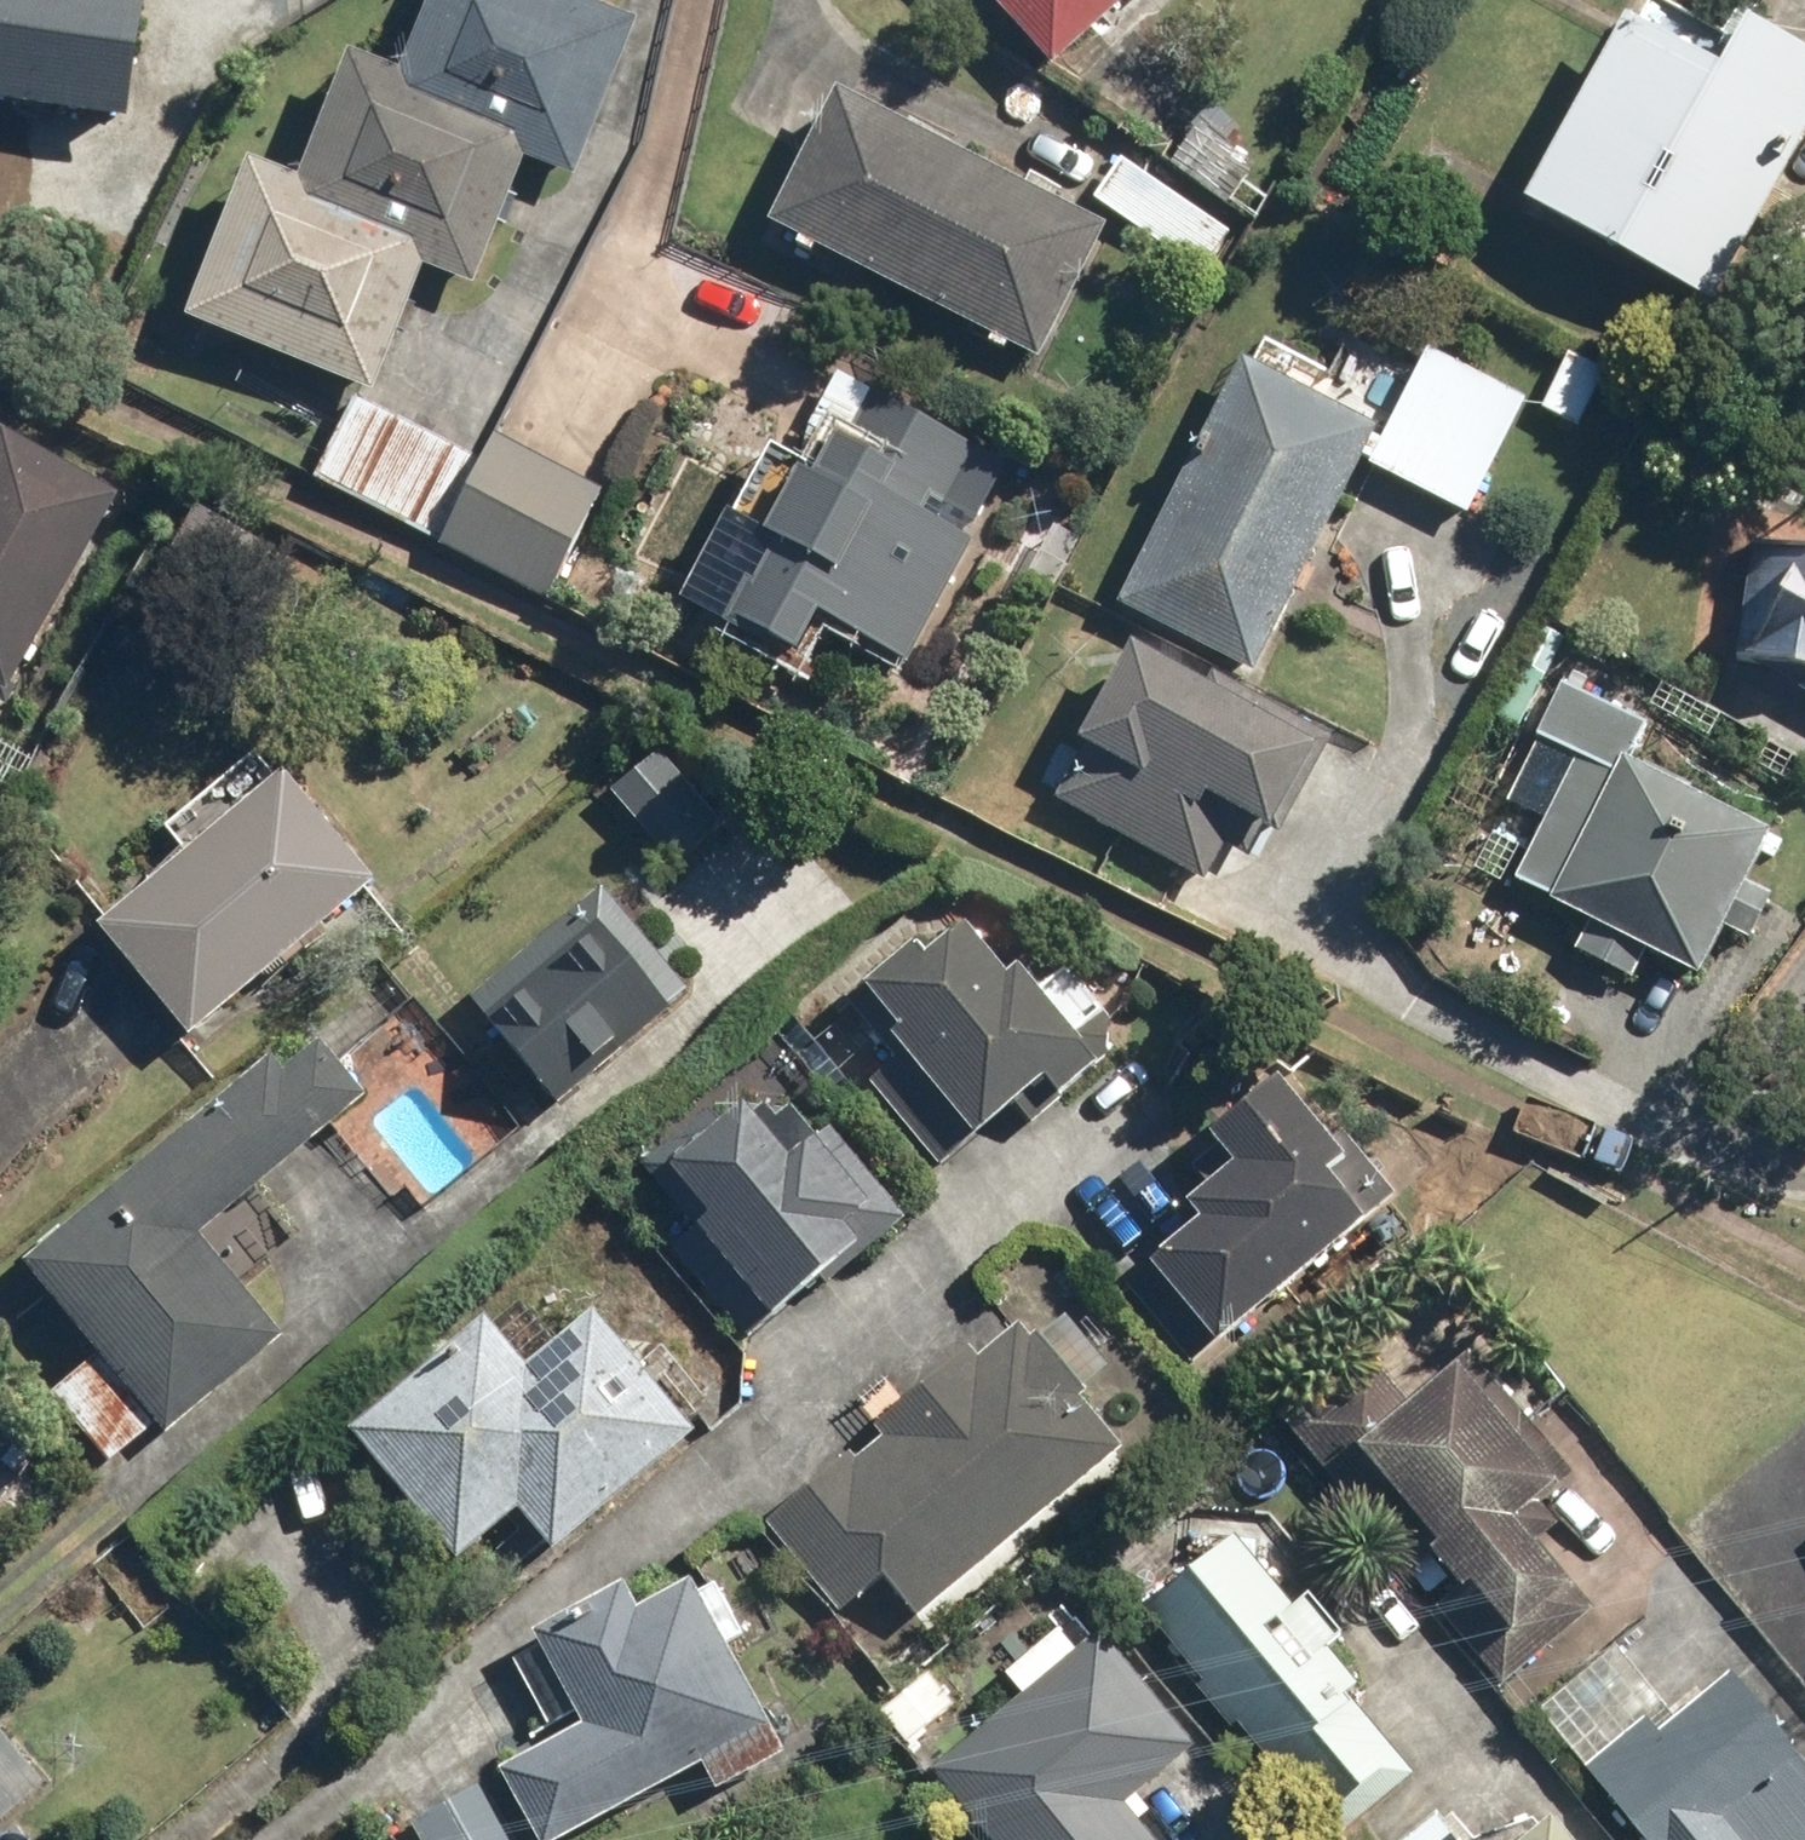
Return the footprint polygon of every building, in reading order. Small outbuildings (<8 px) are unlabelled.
[(128,123),(147,0),(0,0),(0,104),(128,123)] [(248,162),(184,322),(366,395),(385,346),(417,267),(474,289),(507,206),(524,163),(569,181),(635,19),(588,0),(430,0),(400,74),(350,54),(298,182),(248,162)] [(1054,68),(1128,0),(991,0),(1054,68)] [(1535,202),(1723,304),(1804,154),(1804,44),(1761,20),(1735,67),(1637,14),(1535,202)] [(838,90),(768,226),(1033,362),(1103,226),(838,90)] [(1188,123),(1161,164),(1231,210),(1258,169),(1188,123)] [(1102,179),(1088,200),(1197,274),(1225,232),(1116,159),(1102,179)] [(1427,348),(1369,465),(1469,514),(1527,398),(1427,348)] [(1567,351),(1539,408),(1578,427),(1606,370),(1567,351)] [(1241,356),(1115,602),(1252,671),(1378,426),(1241,356)] [(824,434),(724,621),(801,662),(821,625),(899,666),(968,538),(933,520),(972,447),(867,391),(840,442),(824,434)] [(438,541),(480,459),(354,394),(312,476),(438,541)] [(480,459),(438,541),(544,596),(600,488),(575,475),(494,434),(480,459)] [(17,704),(119,496),(6,440),(0,452),(0,695),(17,704)] [(1804,691),(1804,550),(1752,541),(1735,653),(1804,691)] [(1136,646),(1055,801),(1204,878),(1239,810),(1276,829),(1321,742),(1136,646)] [(1579,751),(1514,881),(1705,975),(1777,830),(1637,761),(1655,724),(1566,681),(1541,732),(1579,751)] [(186,860),(98,938),(199,1051),(380,890),(259,755),(166,838),(186,860)] [(704,995),(607,890),(475,1012),(571,1117),(704,995)] [(1014,983),(965,927),(928,959),(918,948),(847,1010),(895,1064),(873,1085),(949,1172),(1047,1085),(1063,1103),(1105,1066),(1024,974),(1014,983)] [(318,1032),(24,1267),(99,1361),(60,1392),(124,1473),(293,1338),(211,1236),(376,1104),(318,1032)] [(1325,1138),(1279,1081),(1212,1135),(1241,1172),(1191,1211),(1202,1225),(1122,1289),(1189,1372),(1405,1201),(1343,1123),(1325,1138)] [(912,1221),(812,1111),(793,1129),(767,1100),(742,1123),(722,1102),(644,1173),(778,1319),(849,1254),(861,1267),(912,1221)] [(483,1318),(347,1440),(458,1564),(516,1513),(559,1564),(702,1444),(601,1324),(537,1378),(483,1318)] [(1021,1321),(766,1526),(844,1621),(887,1586),(921,1627),(1131,1457),(1021,1321)] [(1442,1545),(1436,1550),(1471,1593),(1477,1588),(1514,1631),(1571,1582),(1541,1546),(1568,1523),(1549,1501),(1575,1479),(1474,1358),(1417,1405),(1374,1353),(1285,1427),(1355,1510),(1389,1482),(1442,1545)] [(1241,1543),(1155,1613),(1343,1839),(1354,1839),(1418,1787),(1356,1712),(1372,1699),(1335,1655),(1352,1641),(1318,1599),(1300,1613),(1241,1543)] [(705,1768),(720,1794),(784,1758),(769,1732),(777,1728),(686,1567),(542,1649),(590,1735),(510,1779),(544,1839),(578,1839),(705,1768)] [(1106,1640),(1084,1659),(1062,1634),(1007,1681),(1024,1701),(935,1776),(989,1839),(1143,1839),(1135,1831),(1161,1810),(1150,1796),(1202,1752),(1106,1640)] [(1739,1680),(1663,1737),(1652,1723),(1588,1772),(1639,1839),(1804,1839),(1804,1768),(1739,1680)] [(0,1730),(0,1832),(55,1787),(6,1726),(0,1730)] [(411,1825),(419,1839),(515,1839),(485,1785),(411,1825)] [(1444,1812),(1411,1839),(1468,1839),(1444,1812)] [(1556,1818),(1530,1839),(1575,1839),(1556,1818)]
